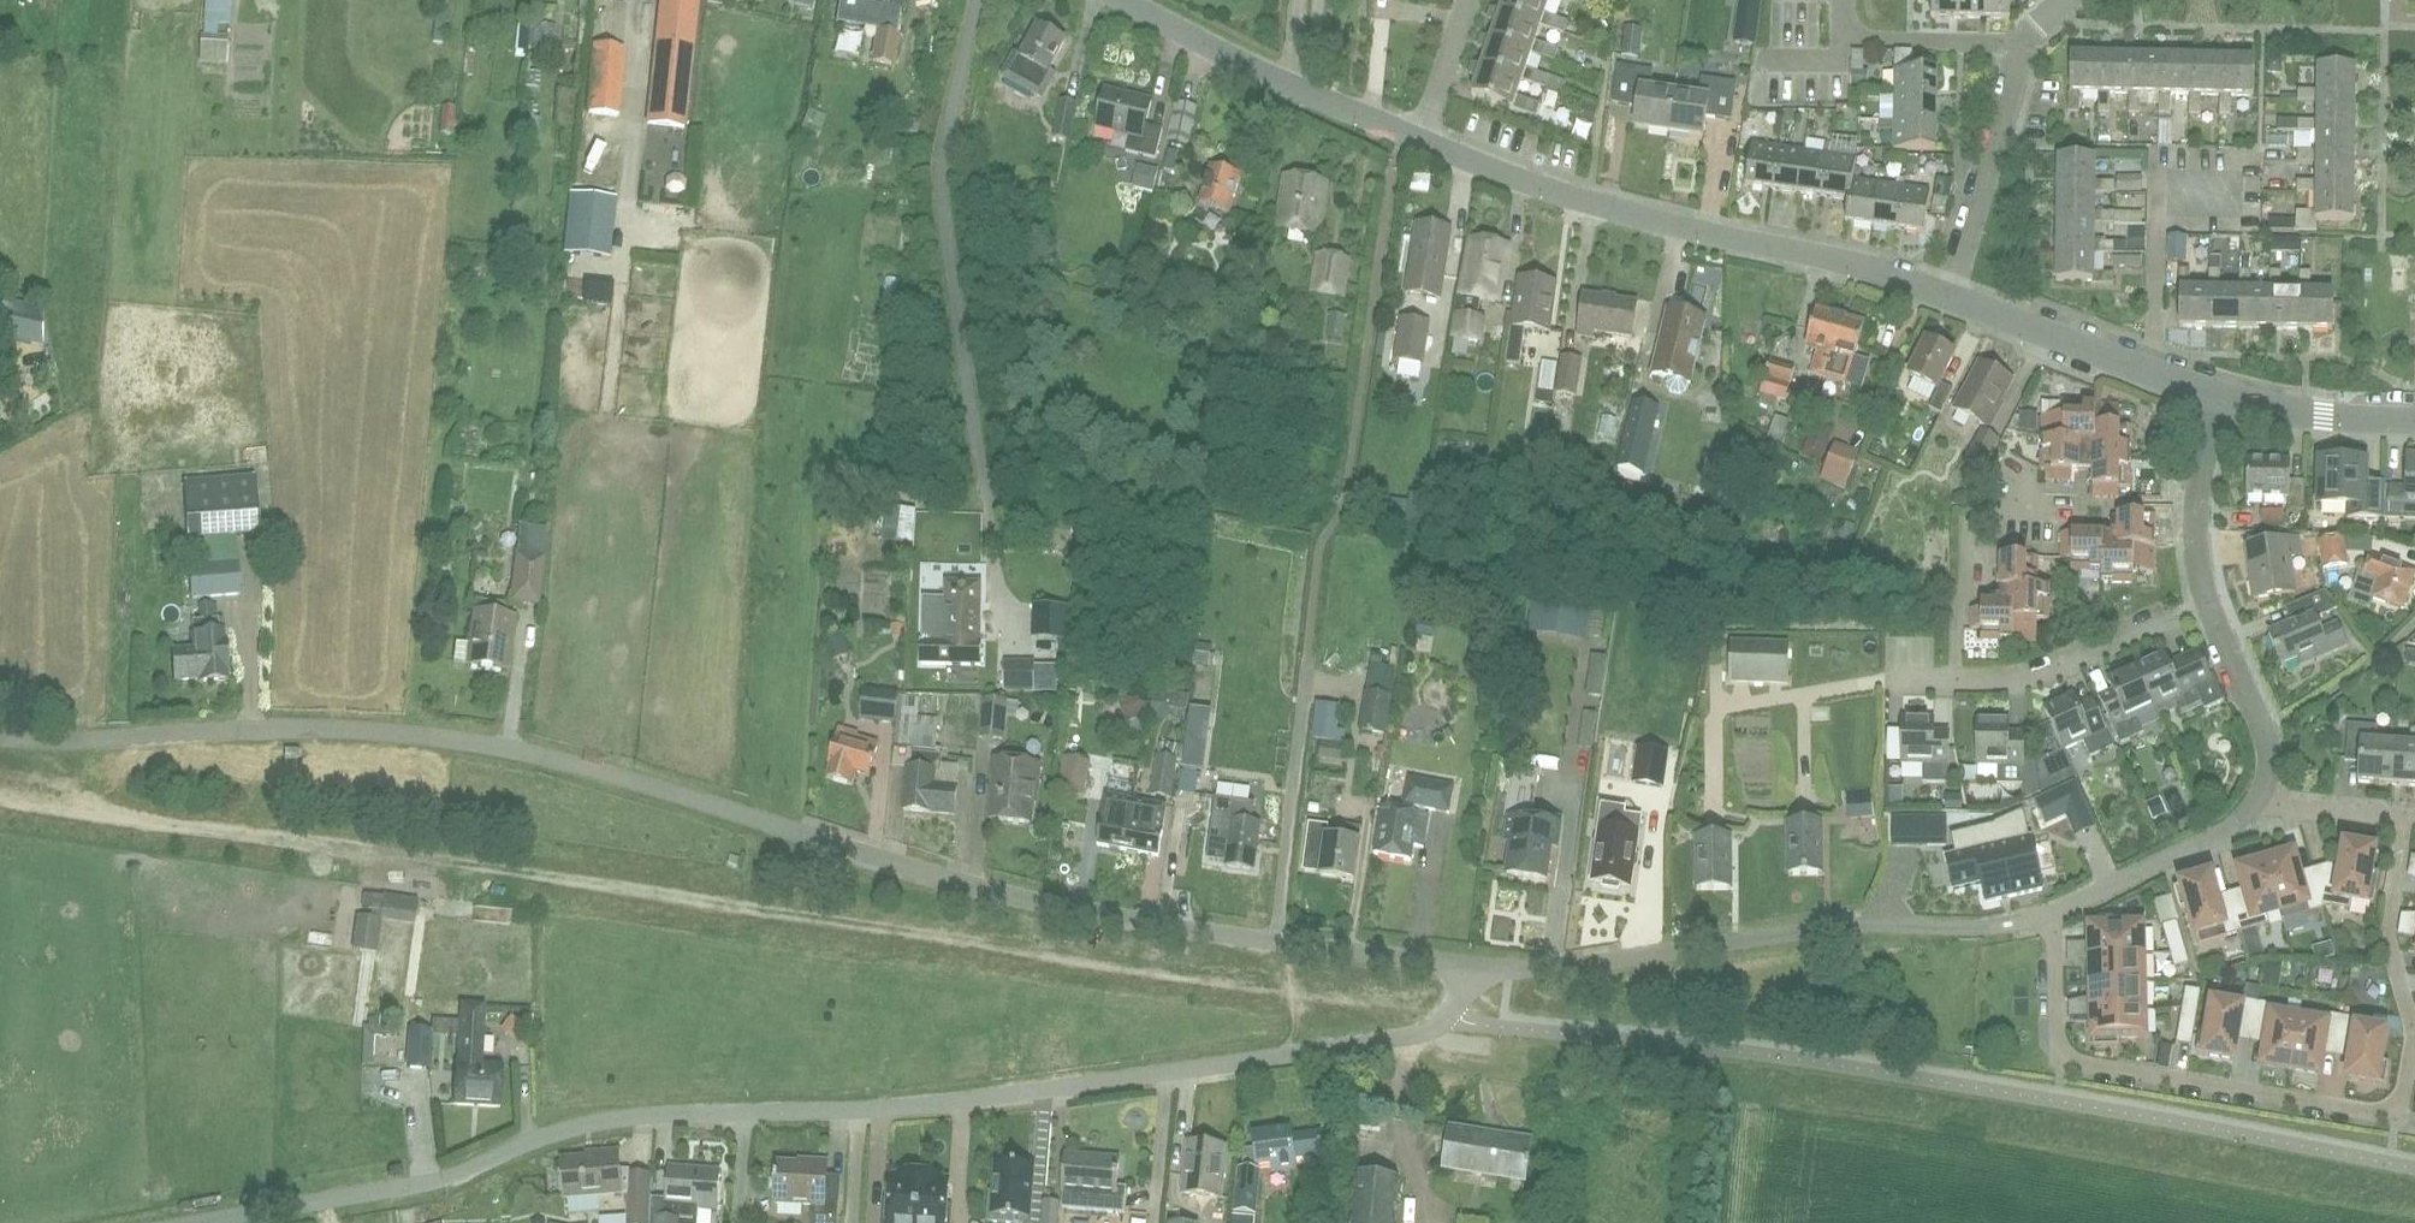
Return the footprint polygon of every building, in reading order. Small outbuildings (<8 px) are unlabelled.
[(226,63),(228,35),(216,35),(217,23),(227,24),(228,13),(230,13),(231,0),(205,0),(204,9),(206,9),(204,34),(200,34),(199,61),(226,63)] [(683,126),(697,0),(660,0),(647,122),(683,126)] [(1499,8),(1540,25),(1563,33),(1568,21),(1545,13),(1549,0),(1502,0),(1499,8)] [(1737,21),(1759,24),(1762,0),(1740,0),(1737,21)] [(1958,0),(1931,0),(1931,17),(1958,18),(1958,0)] [(1958,18),(1983,18),(1983,0),(1958,0),(1958,18)] [(1983,18),(2010,19),(2011,0),(1983,0),(1983,18)] [(1530,51),(1554,60),(1558,48),(1535,39),(1540,25),(1499,8),(1491,5),(1489,12),(1491,12),(1489,19),(1495,21),(1489,36),(1530,51)] [(435,22),(433,40),(444,42),(446,24),(435,22)] [(552,46),(554,25),(533,23),(531,45),(552,46)] [(1052,79),(1048,71),(1065,39),(1038,24),(1021,55),(1015,52),(1002,75),(1042,97),(1052,79)] [(1622,55),(1640,57),(1643,29),(1625,27),(1622,55)] [(890,70),(898,32),(878,28),(869,65),(890,70)] [(1530,51),(1489,36),(1481,33),(1479,39),(1481,40),(1479,46),(1486,48),(1480,63),(1521,78),(1544,87),(1549,75),(1524,67),(1530,51)] [(587,112),(618,115),(623,47),(593,45),(587,112)] [(2101,93),(2102,56),(2071,55),(2071,91),(2068,91),(2068,112),(2080,113),(2080,93),(2099,93),(2101,93)] [(2132,95),(2133,56),(2102,56),(2101,93),(2099,93),(2098,112),(2110,113),(2110,94),(2129,94),(2132,95)] [(2162,94),(2162,57),(2133,56),(2132,95),(2129,94),(2129,113),(2140,114),(2140,94),(2159,94),(2162,94)] [(2192,95),(2193,58),(2162,57),(2162,94),(2159,94),(2159,114),(2160,114),(2160,116),(2159,144),(2171,144),(2172,120),(2169,120),(2169,114),(2170,115),(2171,95),(2190,95),(2192,95)] [(2222,96),(2223,58),(2193,58),(2192,95),(2190,95),(2190,114),(2201,114),(2201,95),(2220,96),(2222,96)] [(2255,59),(2223,58),(2222,96),(2220,96),(2219,115),(2231,115),(2231,96),(2254,96),(2255,59)] [(2268,58),(2267,72),(2277,73),(2282,68),(2282,58),(2268,58)] [(1480,63),(1472,60),(1469,66),(1472,67),(1470,73),(1475,75),(1470,91),(1534,115),(1539,103),(1515,94),(1521,78),(1480,63)] [(1851,70),(1850,84),(1863,84),(1864,64),(1851,63),(1851,70)] [(1669,132),(1675,94),(1650,91),(1653,72),(1618,67),(1613,103),(1638,107),(1635,128),(1669,132)] [(2317,99),(2354,99),(2355,68),(2318,67),(2318,89),(2298,89),(2298,101),(2317,102),(2317,99)] [(1894,96),(1937,96),(1937,70),(1895,69),(1894,96)] [(526,70),(524,85),(537,87),(539,71),(526,70)] [(1700,98),(1675,94),(1669,132),(1704,137),(1707,116),(1731,120),(1736,83),(1702,78),(1700,98)] [(1125,150),(1155,158),(1163,128),(1146,124),(1151,101),(1104,90),(1096,125),(1130,133),(1125,150)] [(1937,96),(1894,96),(1894,121),(1936,122),(1937,96)] [(2354,129),(2354,99),(2317,99),(2317,102),(2317,121),(2298,120),(2278,120),(2278,131),(2317,131),(2318,128),(2354,129)] [(1070,141),(1078,104),(1061,100),(1053,137),(1070,141)] [(523,101),(521,114),(535,115),(536,102),(523,101)] [(1167,141),(1189,145),(1197,106),(1176,101),(1167,141)] [(1586,104),(1582,116),(1593,120),(1597,108),(1586,104)] [(1745,108),(1743,122),(1757,124),(1759,111),(1759,110),(1749,108),(1745,108)] [(452,137),(453,110),(439,110),(438,136),(452,137)] [(1936,122),(1894,121),(1894,149),(1936,149),(1936,122)] [(1741,141),(1758,141),(1758,127),(1740,127),(1741,141)] [(2353,159),(2354,129),(2318,128),(2317,131),(2317,151),(2298,151),(2297,161),(2317,161),(2317,159),(2353,159)] [(1773,188),(1779,148),(1752,144),(1746,185),(1773,188)] [(1779,148),(1773,188),(1799,192),(1804,151),(1779,148)] [(1169,149),(1164,167),(1174,169),(1178,151),(1169,149)] [(1831,155),(1804,151),(1799,192),(1825,196),(1831,155)] [(584,185),(612,164),(604,154),(577,175),(584,185)] [(1856,159),(1831,155),(1825,196),(1850,200),(1856,159)] [(1908,159),(1906,173),(1917,175),(1919,161),(1908,159)] [(2096,159),(2058,159),(2058,189),(2095,190),(2095,192),(2115,192),(2115,181),(2096,181),(2096,159)] [(2353,190),(2353,159),(2317,159),(2317,161),(2317,182),(2297,181),(2296,192),(2317,192),(2317,189),(2353,190)] [(1133,187),(1152,192),(1158,169),(1139,165),(1133,187)] [(1200,203),(1228,211),(1239,174),(1211,165),(1200,203)] [(1277,227),(1318,234),(1326,181),(1286,175),(1277,227)] [(2141,176),(2117,176),(2117,192),(2141,192),(2141,176)] [(1846,221),(1871,225),(1877,185),(1853,181),(1846,221)] [(1903,188),(1877,185),(1871,225),(1897,229),(1903,188)] [(1903,188),(1897,229),(1925,233),(1930,192),(1903,188)] [(2095,190),(2058,189),(2057,221),(2095,222),(2095,224),(2115,225),(2115,213),(2095,213),(2095,192),(2095,190)] [(2353,220),(2353,190),(2317,189),(2317,192),(2316,211),(2296,211),(2296,230),(2316,230),(2316,220),(2353,220)] [(618,197),(571,192),(564,255),(612,260),(618,197)] [(708,230),(709,214),(669,213),(668,229),(708,230)] [(2095,222),(2057,221),(2057,251),(2094,252),(2094,254),(2111,254),(2114,254),(2114,243),(2095,243),(2095,224),(2095,222)] [(1406,291),(1440,297),(1450,229),(1417,224),(1406,291)] [(2133,232),(2132,253),(2145,253),(2146,232),(2133,232)] [(2168,263),(2187,263),(2187,236),(2169,236),(2168,263)] [(1466,356),(1469,340),(1477,341),(1482,318),(1477,317),(1480,299),(1497,302),(1507,245),(1472,238),(1454,337),(1455,337),(1452,354),(1466,356)] [(2270,238),(2270,252),(2277,252),(2282,247),(2282,239),(2270,238)] [(2094,252),(2057,251),(2057,281),(2093,282),(2093,284),(2114,284),(2114,274),(2094,274),(2094,254),(2094,252)] [(2275,256),(2277,269),(2296,266),(2294,253),(2275,256)] [(1313,292),(1341,297),(1348,259),(1319,254),(1313,292)] [(2111,254),(2110,266),(2140,267),(2140,255),(2114,254),(2111,254)] [(2209,257),(2209,269),(2220,269),(2220,257),(2209,257)] [(2240,260),(2240,271),(2249,271),(2249,260),(2240,260)] [(2181,291),(2180,327),(2211,328),(2211,291),(2208,291),(2190,291),(2190,270),(2178,269),(2178,291),(2181,291)] [(2211,291),(2211,328),(2242,328),(2243,290),(2240,290),(2221,290),(2221,269),(2220,269),(2209,269),(2208,291),(2211,291)] [(2272,291),(2272,329),(2303,329),(2304,292),(2301,292),(2281,291),(2282,272),(2281,272),(2281,270),(2270,270),(2269,291),(2272,291)] [(2243,290),(2242,328),(2272,329),(2272,291),(2269,291),(2251,290),(2251,271),(2249,271),(2240,271),(2240,290),(2243,290)] [(2304,292),(2303,329),(2333,330),(2333,293),(2311,292),(2312,272),(2301,272),(2301,292),(2304,292)] [(1519,363),(1522,341),(1524,327),(1550,330),(1556,284),(1518,279),(1514,311),(1510,335),(1507,362),(1519,363)] [(1594,331),(1631,337),(1637,302),(1584,294),(1578,334),(1593,337),(1594,331)] [(0,302),(0,337),(41,347),(39,311),(0,302)] [(1686,390),(1688,382),(1690,382),(1706,319),(1667,310),(1652,373),(1668,377),(1666,385),(1670,392),(1680,394),(1686,390)] [(1823,376),(1839,317),(1816,310),(1806,344),(1818,348),(1811,373),(1823,376)] [(1325,342),(1341,344),(1344,318),(1328,316),(1325,342)] [(1393,360),(1424,365),(1430,322),(1399,317),(1393,360)] [(1866,325),(1839,317),(1823,376),(1863,388),(1871,360),(1856,355),(1866,325)] [(1940,383),(1955,353),(1927,339),(1909,374),(1938,389),(1928,407),(1940,413),(1952,389),(1940,383)] [(1576,396),(1582,359),(1563,356),(1557,393),(1576,396)] [(1552,391),(1556,363),(1542,361),(1538,389),(1552,391)] [(1785,401),(1794,368),(1768,361),(1759,393),(1761,394),(1758,402),(1774,406),(1776,398),(1785,401)] [(1955,409),(1987,427),(2013,380),(1980,363),(1955,409)] [(1637,378),(1622,443),(1646,448),(1662,383),(1637,378)] [(1538,389),(1536,402),(1551,404),(1552,391),(1538,389)] [(1894,392),(1886,408),(1898,415),(1907,399),(1894,392)] [(1799,402),(1795,414),(1808,418),(1811,405),(1799,402)] [(2064,416),(2042,416),(2041,471),(2045,471),(2045,481),(2071,481),(2071,473),(2079,473),(2079,467),(2093,468),(2092,498),(2118,498),(2118,488),(2129,488),(2131,427),(2120,427),(2120,406),(2064,404),(2064,416)] [(2043,404),(2042,416),(2064,416),(2064,404),(2043,404)] [(2020,416),(2019,430),(2037,430),(2037,416),(2020,416)] [(1598,423),(1599,441),(1617,440),(1615,421),(1598,423)] [(1833,429),(1817,422),(1804,454),(1821,460),(1833,429)] [(1982,471),(2000,440),(1982,429),(1964,461),(1982,471)] [(1835,443),(1820,480),(1844,490),(1859,453),(1835,443)] [(1874,443),(1870,453),(1879,457),(1883,447),(1874,443)] [(2407,456),(2407,487),(2389,487),(2389,515),(2414,515),(2414,456),(2407,456)] [(1782,458),(1778,469),(1790,473),(1794,462),(1782,458)] [(2305,480),(2289,480),(2290,462),(2247,461),(2246,496),(2287,497),(2287,511),(2304,511),(2305,480)] [(2383,483),(2365,483),(2365,463),(2321,462),(2320,504),(2347,505),(2347,518),(2382,519),(2383,483)] [(181,482),(185,554),(259,550),(256,478),(181,482)] [(2061,534),(2060,560),(2070,560),(2070,572),(2099,572),(2099,584),(2132,584),(2132,572),(2153,573),(2154,517),(2142,516),(2142,507),(2123,506),(2123,516),(2111,516),(2111,531),(2101,531),(2101,535),(2061,534)] [(529,526),(525,554),(544,557),(546,528),(529,526)] [(2323,568),(2349,564),(2344,536),(2318,539),(2323,568)] [(2289,558),(2300,557),(2298,540),(2245,546),(2252,600),(2294,595),(2289,558)] [(1982,628),(1981,640),(2037,641),(2037,619),(2048,619),(2049,588),(2038,588),(2038,557),(2027,556),(2027,548),(2001,548),(2001,589),(2012,589),(2012,604),(2002,604),(2002,598),(1982,598),(1982,610),(1973,610),(1972,628),(1982,628)] [(525,554),(516,552),(509,601),(539,606),(546,557),(544,557),(525,554)] [(2371,556),(2365,574),(2361,573),(2355,592),(2403,608),(2414,573),(2414,571),(2371,556)] [(238,563),(189,567),(191,599),(240,595),(238,563)] [(921,641),(921,663),(980,664),(981,642),(970,642),(970,629),(980,629),(980,582),(946,582),(945,641),(921,641)] [(1533,593),(1527,633),(1585,643),(1592,600),(1533,593)] [(2338,621),(2318,629),(2314,620),(2331,613),(2322,593),(2292,606),(2298,621),(2268,634),(2282,666),(2298,659),(2300,666),(2348,647),(2338,621)] [(456,641),(453,660),(467,662),(467,664),(504,669),(509,636),(511,636),(514,617),(504,615),(505,608),(502,604),(475,600),(470,643),(456,641)] [(192,621),(193,636),(191,636),(192,649),(172,650),(175,681),(199,679),(199,682),(228,679),(223,620),(219,620),(218,618),(212,618),(211,604),(199,605),(200,620),(192,621)] [(892,624),(891,635),(901,636),(902,624),(892,624)] [(841,633),(823,640),(828,652),(846,645),(841,633)] [(1789,642),(1732,640),(1731,678),(1787,681),(1789,642)] [(1195,645),(1192,661),(1207,664),(1210,648),(1195,645)] [(1371,653),(1370,663),(1381,664),(1383,655),(1371,653)] [(2164,654),(2136,666),(2154,707),(2155,707),(2159,716),(2177,708),(2181,716),(2204,706),(2205,709),(2225,701),(2213,674),(2207,677),(2197,653),(2169,665),(2164,654)] [(1034,661),(1004,660),(1003,689),(1034,689),(1034,661)] [(1387,735),(1392,695),(1390,695),(1394,666),(1381,664),(1370,663),(1366,691),(1364,691),(1359,732),(1387,735)] [(2154,707),(2136,666),(2133,668),(2126,664),(2113,669),(2111,677),(2108,678),(2113,690),(2100,695),(2121,743),(2144,733),(2136,716),(2154,707)] [(860,720),(895,724),(898,692),(863,688),(860,720)] [(899,693),(894,743),(936,747),(938,718),(917,716),(919,695),(899,693)] [(1176,699),(1172,719),(1184,721),(1189,696),(1186,695),(1177,694),(1176,699)] [(1142,695),(1122,702),(1127,719),(1147,712),(1142,695)] [(2072,696),(2045,708),(2063,749),(2083,741),(2090,757),(2113,747),(2091,699),(2077,706),(2072,696)] [(1005,739),(1008,700),(983,698),(980,737),(1005,739)] [(1188,728),(1207,731),(1209,712),(1190,709),(1188,728)] [(1933,718),(1902,717),(1901,763),(1922,763),(1922,782),(1947,783),(1948,748),(1948,732),(1933,731),(1933,718)] [(2008,720),(1976,720),(1976,765),(1997,765),(1997,784),(2022,784),(2023,734),(2008,734),(2008,720)] [(2388,784),(2392,742),(2375,741),(2376,725),(2347,723),(2344,762),(2360,763),(2359,782),(2388,784)] [(1313,726),(1312,738),(1320,739),(1344,742),(1345,730),(1336,729),(1313,726)] [(2410,728),(2409,743),(2392,742),(2388,784),(2414,786),(2414,728),(2410,728)] [(855,770),(869,774),(879,742),(837,730),(828,762),(830,763),(827,776),(851,783),(855,770)] [(1831,742),(1832,761),(1837,761),(1839,802),(1870,801),(1868,740),(1831,742)] [(1158,756),(1152,795),(1171,799),(1177,759),(1181,760),(1183,746),(1164,743),(1162,756),(1158,756)] [(1205,748),(1186,746),(1183,765),(1202,767),(1205,748)] [(1637,749),(1632,782),(1663,787),(1668,753),(1637,749)] [(2071,754),(2075,769),(2090,765),(2086,750),(2071,754)] [(954,815),(957,785),(939,784),(942,754),(912,752),(911,768),(907,767),(903,810),(954,815)] [(2040,793),(2063,784),(2050,755),(2037,762),(2040,793)] [(1058,792),(1084,796),(1091,762),(1064,758),(1058,792)] [(1036,801),(1039,763),(997,760),(991,818),(1030,822),(1031,801),(1036,801)] [(1505,810),(1534,808),(1531,771),(1503,773),(1505,810)] [(1396,780),(1386,832),(1444,844),(1455,793),(1396,780)] [(2086,804),(2075,780),(2035,798),(2041,810),(2060,801),(2066,813),(2086,804)] [(1124,849),(1132,805),(1106,800),(1098,844),(1124,849)] [(1132,805),(1124,849),(1158,855),(1163,830),(1162,830),(1167,806),(1133,800),(1132,805)] [(1946,800),(1946,811),(1962,811),(1962,800),(1946,800)] [(2156,800),(2147,804),(2154,820),(2163,816),(2156,800)] [(1641,817),(1623,815),(1624,808),(1602,805),(1591,880),(1603,882),(1602,887),(1619,889),(1619,884),(1631,886),(1633,867),(1635,854),(1641,817)] [(1995,824),(2012,896),(2042,889),(2030,837),(2029,837),(2023,810),(1994,823),(1994,824),(1995,824)] [(1550,846),(1556,847),(1560,824),(1508,816),(1505,839),(1511,840),(1506,872),(1546,878),(1550,846)] [(1224,866),(1254,870),(1261,822),(1231,818),(1231,819),(1217,817),(1215,831),(1229,833),(1224,866)] [(1927,818),(1892,818),(1892,844),(1927,844),(1927,818)] [(1327,825),(1308,823),(1302,871),(1321,873),(1320,875),(1354,880),(1361,827),(1345,825),(1343,839),(1326,837),(1327,825)] [(1820,823),(1787,824),(1788,871),(1821,871),(1820,823)] [(1982,883),(1986,902),(2012,896),(1995,824),(1994,824),(1951,834),(1955,854),(1946,856),(1953,889),(1982,883)] [(1729,886),(1729,838),(1696,838),(1696,886),(1729,886)] [(2314,872),(2323,905),(2330,904),(2349,907),(2350,897),(2373,901),(2378,870),(2370,868),(2373,849),(2344,844),(2340,870),(2328,868),(2314,872)] [(2292,850),(2265,858),(2279,908),(2292,904),(2294,913),(2323,905),(2314,872),(2300,876),(2292,850)] [(2279,908),(2265,858),(2238,866),(2245,891),(2230,895),(2240,929),(2269,921),(2266,911),(2279,908)] [(2406,882),(2414,884),(2414,861),(2412,860),(2406,882)] [(2240,929),(2230,895),(2216,899),(2209,874),(2173,884),(2179,906),(2187,904),(2195,931),(2222,924),(2225,933),(2240,929)] [(384,908),(381,920),(413,928),(416,916),(384,908)] [(2091,955),(2143,954),(2142,926),(2116,926),(2116,918),(2090,919),(2091,955)] [(2414,928),(2414,919),(2400,918),(2397,940),(2413,942),(2414,928)] [(374,955),(378,923),(354,920),(351,953),(374,955)] [(2170,953),(2184,949),(2177,922),(2163,926),(2170,953)] [(2085,964),(2084,948),(2066,949),(2067,965),(2085,964)] [(2263,948),(2247,953),(2249,962),(2265,957),(2263,948)] [(2184,949),(2170,953),(2174,968),(2188,964),(2184,949)] [(2143,954),(2091,955),(2092,982),(2143,981),(2143,954)] [(2267,961),(2265,973),(2275,975),(2281,971),(2282,964),(2267,961)] [(2144,1009),(2143,981),(2092,982),(2093,1010),(2144,1009)] [(2153,985),(2152,1001),(2178,1002),(2179,986),(2153,985)] [(2186,989),(2183,1008),(2196,1010),(2199,991),(2186,989)] [(2252,1036),(2258,999),(2229,994),(2228,1003),(2214,1001),(2209,1029),(2200,1028),(2196,1053),(2233,1059),(2238,1033),(2252,1036)] [(2258,999),(2252,1036),(2267,1038),(2263,1064),(2290,1069),(2299,1016),(2287,1014),(2288,1004),(2258,999)] [(463,1003),(461,1032),(460,1066),(457,1066),(455,1105),(499,1107),(501,1068),(483,1067),(484,1033),(486,1004),(463,1003)] [(2087,1027),(2087,1006),(2069,1007),(2070,1028),(2087,1027)] [(2196,1010),(2183,1008),(2178,1042),(2191,1045),(2196,1010)] [(2145,1037),(2144,1009),(2093,1010),(2094,1047),(2119,1046),(2119,1038),(2145,1037)] [(2313,1018),(2299,1016),(2290,1069),(2319,1074),(2323,1048),(2338,1050),(2344,1014),(2315,1009),(2313,1018)] [(2344,1014),(2338,1050),(2353,1053),(2348,1079),(2385,1085),(2390,1061),(2381,1059),(2386,1031),(2372,1028),(2374,1019),(2344,1014)] [(510,1015),(504,1023),(515,1033),(522,1025),(510,1015)] [(364,1025),(362,1063),(373,1064),(374,1038),(399,1038),(399,1026),(364,1025)] [(406,1068),(428,1069),(431,1029),(409,1028),(406,1068)] [(1524,1180),(1530,1140),(1449,1127),(1443,1168),(1524,1180)] [(1239,1170),(1236,1213),(1257,1215),(1260,1171),(1260,1166),(1272,1164),(1274,1172),(1297,1169),(1295,1157),(1324,1153),(1321,1132),(1292,1136),(1291,1129),(1253,1135),(1255,1149),(1245,1150),(1243,1170),(1239,1170)] [(1181,1193),(1221,1197),(1226,1146),(1187,1142),(1181,1193)] [(626,1215),(625,1222),(649,1222),(651,1174),(619,1173),(617,1151),(596,1153),(596,1157),(560,1161),(564,1199),(621,1193),(627,1193),(626,1215)] [(1063,1192),(1064,1192),(1063,1208),(1124,1213),(1126,1187),(1117,1186),(1119,1159),(1066,1154),(1063,1192)] [(838,1217),(839,1202),(824,1201),(827,1162),(809,1161),(809,1165),(777,1163),(775,1203),(813,1205),(813,1216),(838,1217)] [(989,1221),(1012,1222),(1013,1217),(1028,1219),(1033,1166),(997,1163),(994,1194),(991,1194),(991,1192),(989,1192),(986,1222),(989,1222),(989,1221)] [(720,1172),(669,1168),(666,1199),(650,1198),(650,1222),(697,1222),(699,1206),(717,1208),(720,1172)] [(918,1173),(899,1172),(899,1177),(890,1176),(887,1215),(882,1215),(882,1222),(914,1222),(918,1173)] [(918,1173),(914,1222),(949,1222),(950,1220),(945,1219),(947,1180),(939,1179),(939,1175),(918,1173)] [(1357,1177),(1353,1222),(1393,1222),(1398,1180),(1357,1177)] [(1060,1202),(1042,1201),(1041,1222),(1058,1222),(1060,1202)]
